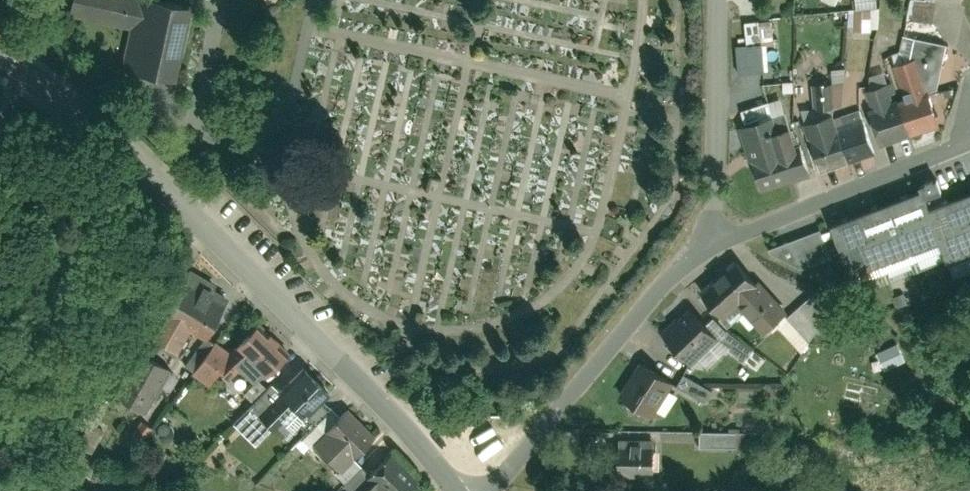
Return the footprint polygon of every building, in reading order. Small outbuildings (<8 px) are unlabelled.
[(79,9),(133,21),(125,62),(150,67),(170,71),(185,0),(81,0),(79,9)] [(879,30),(879,0),(855,0),(855,30),(879,30)] [(933,22),(937,1),(933,0),(912,0),(906,33),(912,34),(915,19),(933,22)] [(747,43),(737,43),(739,73),(766,72),(764,43),(774,42),(772,19),(745,21),(747,43)] [(901,35),(894,67),(905,100),(898,102),(909,135),(941,125),(931,92),(938,89),(948,45),(901,35)] [(885,72),(869,75),(871,85),(887,82),(885,72)] [(870,111),(880,144),(909,135),(898,102),(896,103),(890,84),(868,91),(874,110),(870,111)] [(821,172),(853,160),(841,129),(836,114),(804,126),(821,172)] [(761,192),(811,175),(803,150),(795,129),(778,135),(771,116),(738,127),(750,161),(761,192)] [(865,120),(841,129),(853,160),(877,152),(865,120)] [(941,245),(947,261),(969,252),(969,194),(928,209),(922,192),(829,227),(848,278),(941,244),(941,245)] [(797,270),(832,258),(821,229),(771,247),(776,261),(791,256),(797,270)] [(761,287),(736,259),(698,293),(723,321),(739,306),(764,335),(789,312),(764,284),(761,287)] [(778,325),(800,347),(842,306),(820,284),(778,325)] [(214,307),(191,292),(164,334),(189,350),(199,335),(208,341),(224,316),(212,309),(214,307)] [(688,368),(719,338),(692,311),(679,323),(678,321),(660,338),(688,368)] [(237,344),(265,375),(288,353),(260,322),(237,344)] [(187,355),(161,338),(138,373),(164,389),(187,355)] [(884,370),(906,361),(899,343),(877,352),(884,370)] [(674,381),(640,361),(619,397),(653,417),(674,381)] [(279,397),(303,419),(329,392),(305,369),(279,397)] [(679,385),(705,400),(711,389),(686,374),(679,385)] [(315,448),(339,473),(375,438),(350,414),(315,448)] [(737,432),(701,431),(701,448),(737,448),(737,432)] [(660,477),(660,454),(642,454),(642,448),(620,448),(621,477),(660,477)] [(389,453),(356,490),(409,490),(419,480),(389,453)]
